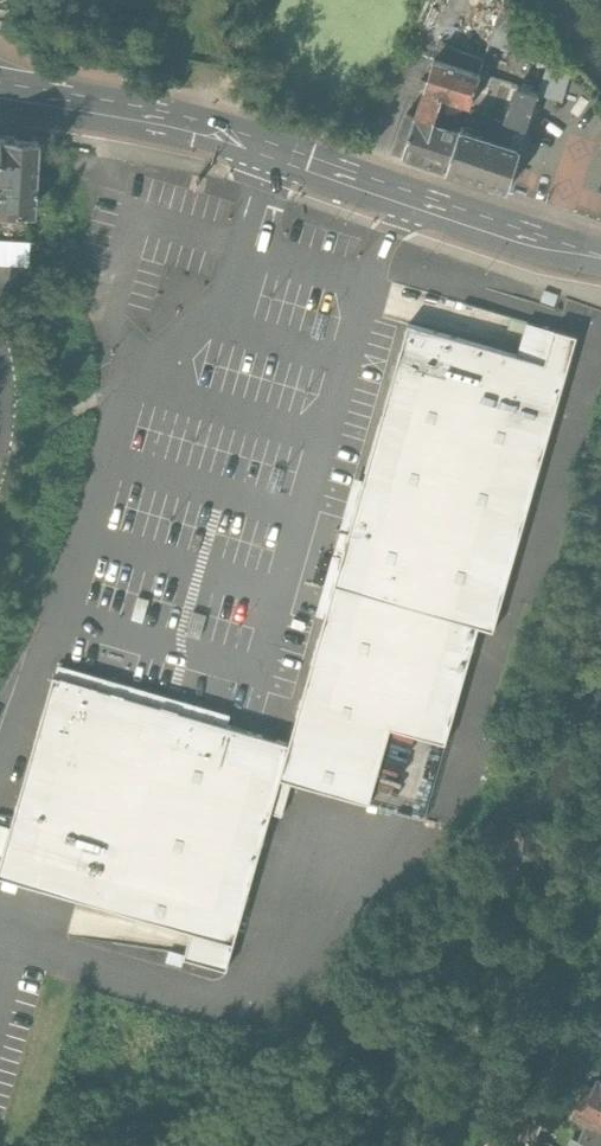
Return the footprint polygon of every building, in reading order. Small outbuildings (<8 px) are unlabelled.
[(12,8),(11,0),(0,0),(0,6),(12,8)] [(470,3),(454,53),(479,61),(496,11),(470,3)] [(484,79),(431,63),(414,120),(446,130),(455,102),(475,108),(484,79)] [(546,72),(538,98),(544,99),(559,104),(567,79),(546,72)] [(469,137),(458,172),(516,190),(544,99),(538,98),(513,90),(499,137),(471,129),(469,137)] [(393,152),(458,172),(469,137),(446,130),(414,120),(404,117),(393,152)] [(4,216),(9,136),(0,136),(0,215),(4,216)] [(9,136),(4,216),(50,219),(55,139),(9,136)] [(55,681),(0,870),(0,880),(194,936),(186,962),(229,974),(274,815),(286,817),(294,791),(374,812),(392,739),(447,751),(482,633),(495,637),(577,338),(527,324),(517,361),(412,330),(367,486),(359,484),(288,745),(55,681)] [(599,1078),(591,1095),(584,1092),(575,1112),(588,1118),(600,1124),(600,1079),(599,1078)] [(588,1118),(575,1145),(595,1145),(596,1144),(600,1133),(600,1124),(588,1118)]
